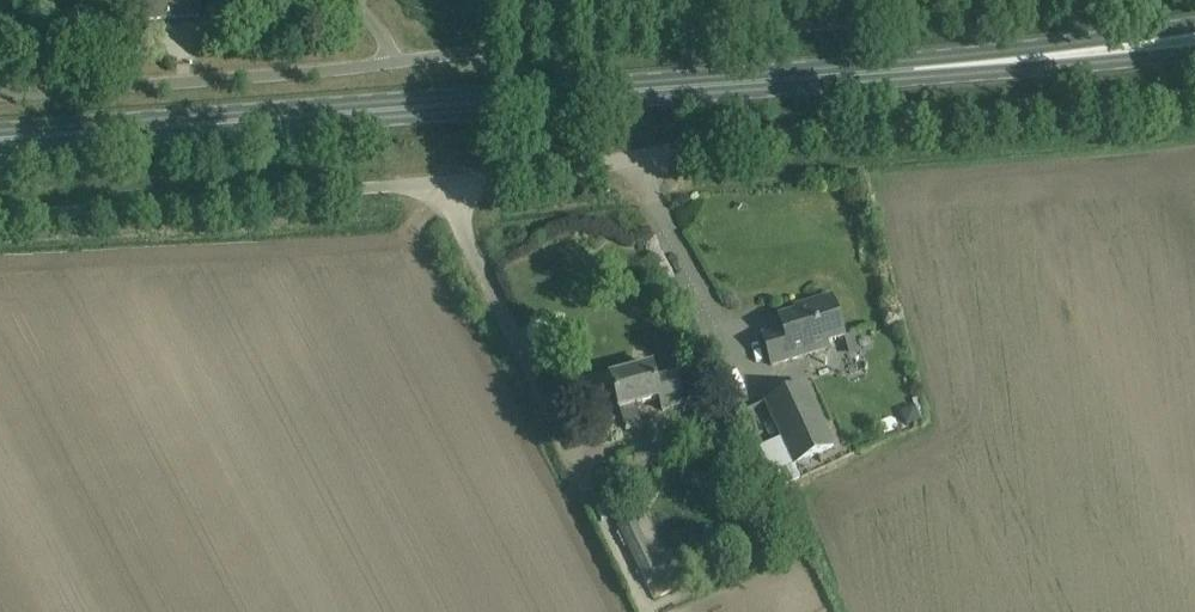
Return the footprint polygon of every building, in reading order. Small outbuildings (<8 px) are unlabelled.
[(144,20),(200,16),(198,0),(142,0),(144,20)] [(762,335),(769,358),(772,368),(829,350),(828,345),(845,340),(834,300),(829,302),(827,298),(813,302),(813,306),(778,317),(782,329),(762,335)] [(626,430),(642,426),(636,405),(661,398),(664,412),(685,406),(677,375),(656,381),(652,366),(611,377),(619,409),(620,409),(626,430)] [(835,447),(804,383),(763,402),(794,467),(835,447)] [(907,409),(903,416),(907,426),(921,420),(916,405),(907,409)] [(635,517),(618,525),(648,585),(676,571),(668,555),(656,561),(635,517)]
